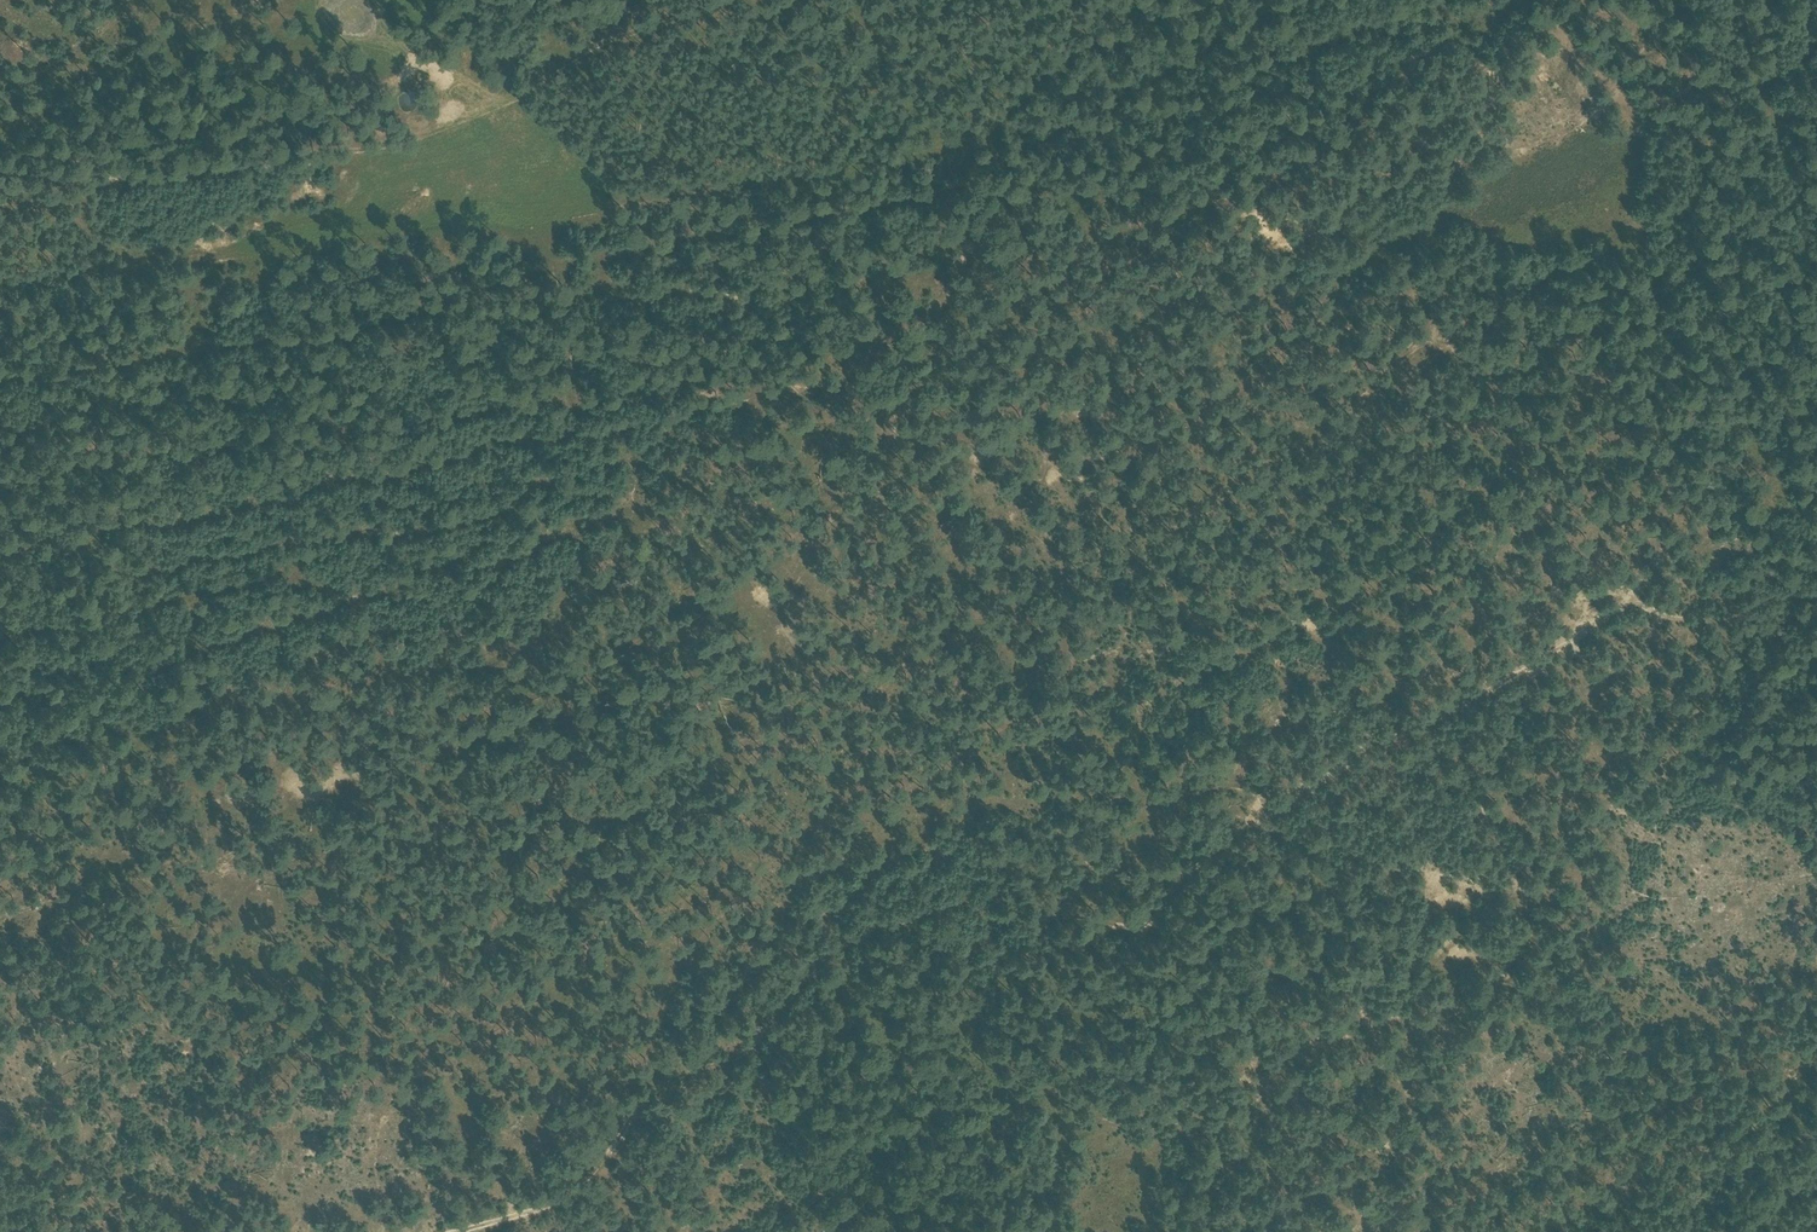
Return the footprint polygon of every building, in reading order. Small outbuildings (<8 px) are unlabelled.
[(529,36),(513,41),(517,50),(533,45),(529,36)]
